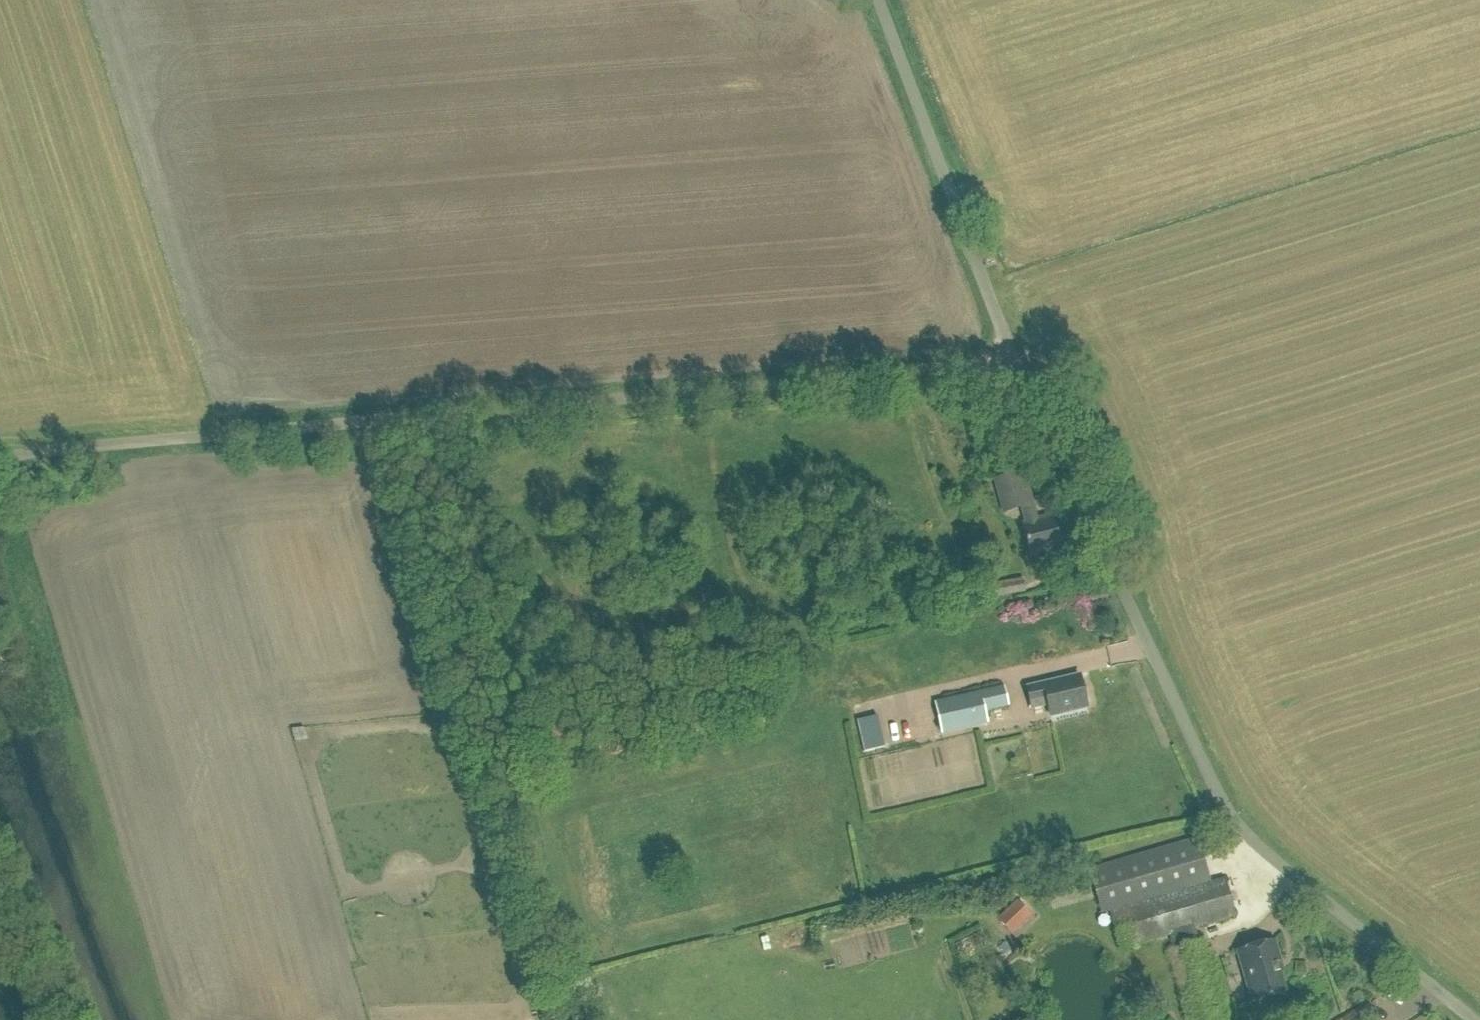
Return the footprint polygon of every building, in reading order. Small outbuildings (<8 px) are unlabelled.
[(1026,482),(1024,473),(1017,475),(996,480),(1005,513),(1026,507),(1029,520),(1022,522),(1030,555),(1044,552),(1045,556),(1062,551),(1052,514),(1036,518),(1026,482)] [(1025,593),(1022,579),(982,586),(985,600),(1025,593)] [(1085,707),(1078,677),(1025,689),(1029,708),(1045,705),(1047,715),(1085,707)] [(1008,706),(1003,687),(934,704),(941,735),(987,724),(984,712),(1008,706)] [(877,716),(857,720),(863,742),(882,737),(877,716)] [(1108,913),(1209,884),(1196,839),(1087,871),(1100,913),(1108,911),(1108,913)] [(1217,878),(1238,873),(1236,864),(1216,869),(1217,878)] [(1209,884),(1108,913),(1118,950),(1168,935),(1173,951),(1168,952),(1187,1019),(1224,1019),(1202,942),(1198,944),(1193,928),(1234,917),(1223,879),(1209,884)] [(1030,916),(1015,901),(996,921),(1011,936),(1030,916)] [(1284,972),(1274,942),(1236,953),(1251,1003),(1285,993),(1279,974),(1284,972)]
